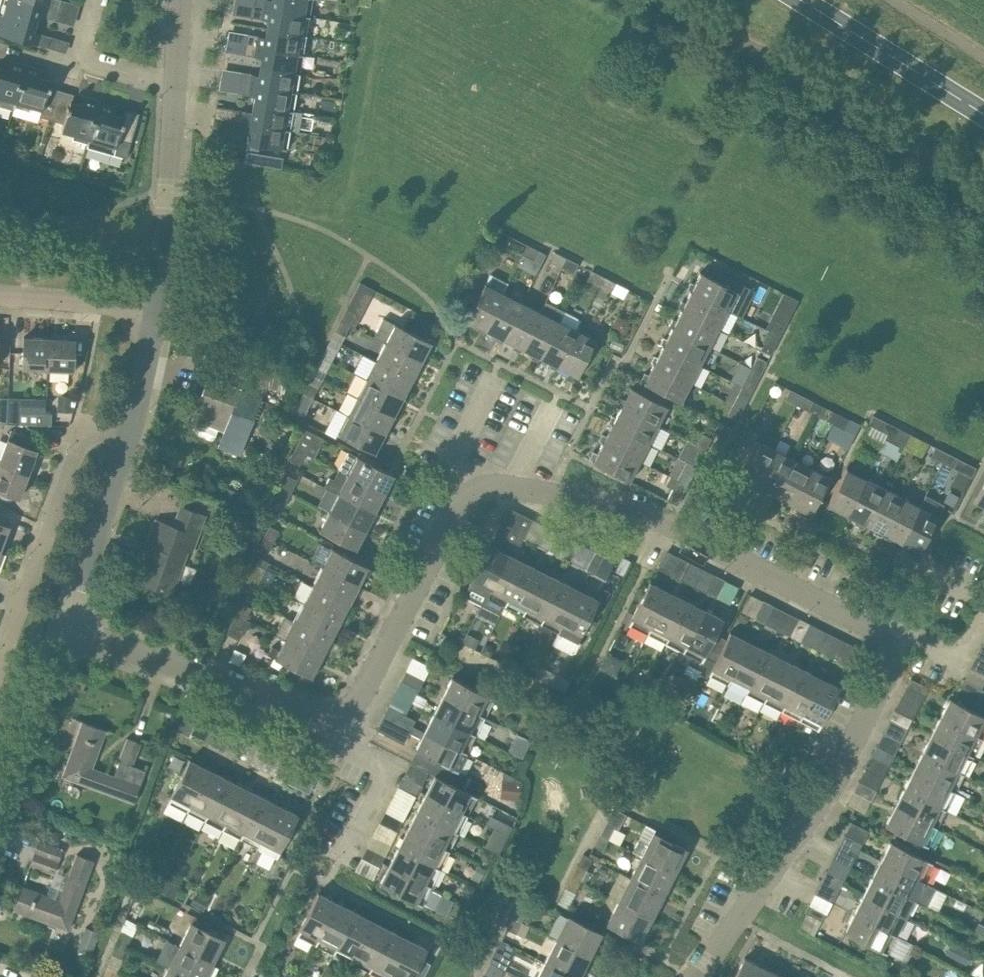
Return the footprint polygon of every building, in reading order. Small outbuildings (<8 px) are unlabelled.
[(27,0),(1,0),(0,3),(0,12),(36,23),(38,15),(55,19),(58,9),(27,0)] [(58,9),(61,0),(27,0),(58,9)] [(310,16),(313,0),(254,0),(253,6),(310,16)] [(307,35),(310,16),(253,6),(251,16),(268,19),(267,28),(307,35)] [(36,23),(0,12),(0,33),(47,47),(51,36),(34,31),(36,23)] [(303,54),(307,35),(267,28),(266,36),(248,33),(246,44),(303,54)] [(300,72),(303,54),(246,44),(244,54),(262,57),(260,66),(300,72)] [(16,101),(26,64),(10,59),(8,67),(0,65),(0,105),(13,109),(16,101)] [(52,120),(61,90),(51,87),(51,85),(50,85),(51,80),(40,76),(42,69),(26,64),(16,101),(41,109),(39,116),(52,120)] [(240,82),(297,91),(300,72),(260,66),(259,74),(242,71),(240,82)] [(294,110),(297,91),(240,82),(238,92),(255,95),(254,104),(294,110)] [(87,145),(100,101),(83,96),(81,104),(72,101),(74,93),(61,90),(52,120),(64,123),(62,130),(73,133),(72,138),(87,143),(87,145)] [(116,106),(100,101),(87,145),(127,157),(139,112),(126,108),(124,116),(114,113),(116,106)] [(214,116),(290,129),(294,110),(254,104),(252,112),(216,106),(214,116)] [(290,129),(214,116),(213,127),(249,133),(247,142),(287,149),(290,129)] [(511,248),(522,254),(527,244),(516,238),(511,248)] [(539,250),(527,244),(522,254),(534,260),(539,250)] [(562,267),(567,257),(556,251),(551,261),(562,267)] [(567,257),(562,267),(573,273),(578,263),(567,257)] [(587,280),(601,287),(606,277),(592,270),(587,280)] [(700,271),(690,290),(728,310),(738,291),(700,271)] [(466,320),(485,330),(504,292),(503,291),(508,282),(491,273),(486,283),(485,282),(466,320)] [(619,284),(606,277),(601,287),(614,294),(619,284)] [(719,328),(728,310),(690,290),(681,308),(719,328)] [(522,301),(504,292),(485,330),(503,339),(522,301)] [(541,310),(522,301),(503,339),(522,348),(541,310)] [(541,310),(522,348),(540,358),(563,310),(546,301),(541,310)] [(346,308),(341,319),(350,324),(356,313),(346,308)] [(710,346),(719,328),(681,308),(672,327),(710,346)] [(580,319),(563,310),(540,358),(558,367),(577,329),(575,328),(580,319)] [(374,336),(384,341),(423,361),(432,342),(384,317),(374,336)] [(345,335),(350,324),(341,319),(335,330),(345,335)] [(770,330),(780,335),(786,324),(776,319),(770,330)] [(710,346),(672,327),(662,345),(700,364),(710,346)] [(577,329),(558,367),(577,376),(596,338),(577,329)] [(780,335),(770,330),(761,349),(771,354),(780,335)] [(23,367),(48,369),(49,338),(24,337),(23,367)] [(75,339),(49,338),(48,369),(73,370),(75,339)] [(375,360),(413,379),(423,361),(384,341),(375,360)] [(328,344),(322,355),(332,360),(337,349),(328,344)] [(691,383),(700,364),(662,345),(653,363),(691,383)] [(326,372),(332,360),(322,355),(316,366),(326,372)] [(751,368),(761,373),(767,361),(757,356),(751,368)] [(266,360),(259,385),(282,392),(290,367),(266,360)] [(404,397),(413,379),(375,360),(366,378),(404,397)] [(691,383),(653,363),(643,382),(681,402),(691,383)] [(756,383),(761,373),(751,368),(746,378),(756,383)] [(260,395),(228,383),(209,376),(193,419),(226,431),(220,445),(239,451),(260,395)] [(366,378),(356,396),(395,415),(404,397),(366,378)] [(313,396),(319,385),(309,380),(303,391),(313,396)] [(621,405),(659,425),(668,406),(630,386),(621,405)] [(785,398),(796,404),(802,394),(790,388),(785,398)] [(307,408),(313,396),(303,391),(297,403),(307,408)] [(743,409),(748,398),(738,393),(733,404),(743,409)] [(802,394),(796,404),(808,410),(813,400),(802,394)] [(58,411),(70,411),(71,395),(58,395),(58,411)] [(395,415),(356,396),(347,414),(385,434),(395,415)] [(7,423),(8,398),(0,398),(0,423),(7,423)] [(20,399),(8,398),(7,423),(51,425),(52,413),(20,411),(20,399)] [(737,420),(743,409),(733,404),(727,415),(737,420)] [(649,443),(659,425),(621,405),(611,423),(649,443)] [(833,423),(838,413),(826,407),(821,417),(833,423)] [(849,419),(838,413),(833,423),(845,428),(849,419)] [(375,453),(385,434),(347,414),(337,433),(375,453)] [(868,424),(887,434),(892,424),(873,414),(868,424)] [(821,417),(815,429),(827,434),(833,423),(821,417)] [(640,461),(649,443),(611,423),(602,442),(640,461)] [(892,424),(887,434),(885,438),(899,445),(897,449),(901,451),(911,433),(892,424)] [(306,428),(302,436),(311,441),(320,446),(324,438),(306,428)] [(28,473),(37,449),(33,448),(36,439),(16,431),(12,440),(8,439),(0,460),(0,463),(28,473)] [(695,443),(706,449),(712,437),(701,432),(695,443)] [(911,433),(901,451),(905,453),(907,449),(922,457),(929,443),(911,433)] [(302,436),(296,448),(305,453),(311,441),(302,436)] [(754,486),(755,486),(774,448),(755,438),(736,476),(748,483),(747,485),(753,488),(754,486)] [(706,449),(695,443),(687,439),(681,451),(700,460),(706,449)] [(640,461),(602,442),(592,461),(630,480),(640,461)] [(942,462),(947,452),(936,446),(931,456),(942,462)] [(305,453),(296,448),(290,459),(299,464),(305,453)] [(773,495),(793,457),(774,448),(755,486),(766,492),(765,494),(771,498),(773,495)] [(339,470),(385,494),(395,475),(348,451),(339,470)] [(958,458),(947,452),(942,462),(953,468),(958,458)] [(791,505),(811,467),(793,457),(773,495),(784,501),(783,503),(789,506),(790,504),(791,505)] [(677,480),(687,485),(697,466),(687,461),(677,480)] [(28,473),(0,463),(0,490),(19,497),(28,473)] [(811,467),(791,505),(802,510),(801,513),(809,517),(810,514),(830,476),(811,467)] [(846,515),(866,477),(846,467),(827,505),(839,512),(838,514),(844,517),(845,515),(846,515)] [(376,512),(385,494),(339,470),(334,479),(329,477),(325,485),(327,487),(376,512)] [(282,486),(292,491),(311,501),(317,488),(298,479),(297,479),(288,475),(282,486)] [(863,527),(864,524),(884,486),(866,477),(846,515),(857,521),(856,523),(863,527)] [(678,504),(687,485),(677,480),(667,499),(678,504)] [(974,502),(983,507),(983,482),(974,502)] [(286,502),(292,491),(282,486),(276,497),(286,502)] [(882,533),(902,495),(884,486),(864,524),(875,529),(873,532),(881,536),(882,533)] [(376,512),(327,487),(318,504),(329,510),(329,511),(367,530),(376,512)] [(945,503),(926,494),(920,505),(901,543),(912,548),(910,551),(917,554),(918,552),(920,552),(945,503)] [(901,543),(920,505),(902,495),(882,533),(893,539),(892,542),(899,545),(901,543)] [(167,590),(183,548),(192,552),(205,515),(181,506),(173,526),(156,519),(147,543),(151,545),(138,579),(167,590)] [(367,530),(329,511),(319,530),(357,549),(367,530)] [(508,539),(519,518),(508,512),(501,525),(500,524),(495,533),(508,539)] [(519,518),(508,539),(519,545),(532,519),(522,513),(519,518)] [(0,548),(9,525),(0,522),(0,548)] [(264,536),(273,541),(279,530),(270,525),(264,536)] [(251,528),(246,538),(253,541),(258,531),(251,528)] [(557,531),(553,540),(564,546),(568,537),(557,531)] [(273,541),(264,536),(258,548),(267,553),(273,541)] [(564,546),(553,540),(548,549),(559,555),(564,546)] [(468,586),(487,596),(509,553),(490,544),(468,586)] [(321,566),(359,585),(369,566),(331,547),(321,566)] [(589,558),(599,564),(604,555),(593,549),(589,558)] [(505,605),(526,562),(509,553),(487,596),(505,605)] [(675,565),(685,570),(689,561),(679,556),(675,565)] [(599,564),(589,558),(584,567),(595,573),(599,564)] [(523,614),(544,571),(526,562),(505,605),(523,614)] [(250,575),(259,580),(265,569),(256,564),(250,575)] [(685,570),(675,565),(670,574),(681,579),(685,570)] [(359,585),(321,566),(312,584),(350,603),(359,585)] [(562,580),(544,571),(523,614),(540,623),(562,580)] [(715,574),(711,583),(721,588),(725,579),(715,574)] [(259,580),(250,575),(244,586),(254,591),(259,580)] [(540,623),(558,632),(580,589),(562,580),(540,623)] [(647,633),(669,591),(650,581),(629,624),(647,633)] [(717,597),(721,588),(711,583),(706,592),(717,597)] [(350,603),(312,584),(303,602),(341,621),(350,603)] [(599,599),(580,589),(558,632),(577,641),(599,599)] [(665,642),(687,600),(669,591),(647,633),(665,642)] [(683,651),(705,609),(687,600),(665,642),(683,651)] [(763,600),(759,608),(769,614),(773,605),(763,600)] [(236,613),(246,618),(251,607),(242,602),(236,613)] [(303,602),(294,620),(332,640),(341,621),(303,602)] [(769,614),(759,608),(754,617),(765,622),(769,614)] [(723,618),(705,609),(683,651),(679,659),(709,674),(726,639),(716,634),(723,618)] [(246,618),(236,613),(226,633),(239,639),(243,632),(245,633),(251,621),(246,618)] [(799,617),(794,626),(805,631),(809,623),(799,617)] [(322,658),(332,640),(294,620),(288,631),(281,627),(278,635),(284,638),(322,658)] [(805,631),(794,626),(790,635),(800,640),(805,631)] [(709,674),(728,683),(749,641),(730,631),(726,639),(709,674)] [(834,635),(830,644),(840,649),(845,641),(834,635)] [(312,677),(322,658),(284,638),(279,649),(272,646),(268,654),(312,677)] [(745,692),(767,650),(749,641),(728,683),(745,692)] [(840,649),(830,644),(826,653),(836,658),(840,649)] [(763,701),(785,659),(767,650),(745,692),(763,701)] [(781,710),(803,668),(785,659),(763,701),(781,710)] [(820,677),(803,668),(781,710),(799,719),(820,677)] [(424,679),(406,670),(401,681),(418,690),(424,679)] [(442,695),(485,716),(494,698),(452,676),(442,695)] [(820,677),(799,719),(818,729),(839,686),(820,677)] [(916,689),(919,682),(911,678),(907,685),(916,689)] [(969,691),(973,683),(964,679),(960,686),(969,691)] [(973,683),(969,691),(978,695),(982,688),(973,683)] [(476,734),(485,716),(442,695),(433,713),(476,734)] [(982,738),(983,734),(983,715),(949,697),(940,716),(982,738)] [(397,710),(388,705),(376,730),(404,744),(411,730),(413,725),(403,720),(400,725),(392,721),(397,710)] [(889,719),(898,724),(903,714),(895,709),(889,719)] [(397,710),(392,721),(400,725),(403,720),(413,725),(416,719),(406,714),(397,710)] [(467,752),(476,734),(433,713),(424,731),(467,752)] [(912,718),(903,714),(898,724),(907,728),(912,718)] [(982,738),(940,716),(931,734),(973,756),(982,738)] [(92,767),(99,749),(106,729),(82,720),(62,775),(133,802),(150,758),(137,753),(141,742),(127,737),(114,776),(92,767)] [(467,752),(424,731),(413,725),(411,730),(422,735),(415,749),(457,771),(467,752)] [(223,727),(218,735),(229,741),(234,732),(223,727)] [(973,756),(931,734),(922,752),(964,773),(973,756)] [(218,735),(214,744),(224,750),(229,741),(218,735)] [(254,754),(265,759),(269,750),(258,745),(254,754)] [(871,755),(880,760),(885,749),(877,745),(871,755)] [(894,754),(885,749),(880,760),(889,764),(894,754)] [(964,773),(922,752),(913,770),(955,791),(968,798),(970,794),(957,787),(964,773)] [(260,768),(265,759),(254,754),(249,762),(260,768)] [(168,801),(187,811),(208,768),(190,758),(168,801)] [(289,772),(300,777),(305,768),(294,763),(289,772)] [(782,773),(782,774),(793,780),(794,777),(798,770),(797,769),(788,764),(787,764),(782,773)] [(208,768),(187,811),(204,820),(226,777),(208,768)] [(955,791),(913,770),(904,788),(946,809),(955,791)] [(300,777),(289,772),(285,781),(296,786),(300,777)] [(425,793),(468,815),(477,796),(435,774),(425,793)] [(398,786),(407,790),(412,779),(403,775),(398,786)] [(222,829),(244,786),(226,777),(204,820),(222,829)] [(412,779),(407,790),(415,795),(421,784),(412,779)] [(862,795),(867,785),(858,780),(853,791),(862,795)] [(876,789),(867,785),(862,795),(871,800),(876,789)] [(240,838),(262,795),(244,786),(222,829),(240,838)] [(946,809),(904,788),(894,805),(937,827),(946,809)] [(458,833),(468,815),(425,793),(416,811),(458,833)] [(258,847),(280,804),(262,795),(240,838),(258,847)] [(298,814),(280,804),(258,847),(277,856),(298,814)] [(937,827),(894,805),(885,824),(928,846),(937,827)] [(613,807),(600,833),(609,838),(614,827),(618,829),(626,813),(613,807)] [(388,826),(394,815),(385,810),(380,821),(388,826)] [(450,850),(458,833),(416,811),(407,828),(450,850)] [(403,820),(394,815),(388,826),(397,830),(403,820)] [(494,827),(493,828),(508,834),(508,835),(512,826),(498,819),(494,827)] [(450,850),(407,828),(398,846),(441,868),(450,850)] [(56,831),(45,836),(48,843),(53,845),(61,841),(56,831)] [(633,850),(642,855),(675,872),(686,849),(653,832),(647,844),(638,840),(633,850)] [(609,838),(600,833),(594,845),(603,849),(609,838)] [(848,849),(853,839),(844,834),(839,845),(848,849)] [(63,848),(58,846),(53,845),(48,843),(39,839),(30,864),(54,873),(63,848)] [(853,839),(848,849),(857,854),(862,843),(853,839)] [(881,859),(923,881),(933,862),(890,840),(881,859)] [(362,857),(370,861),(376,851),(367,846),(362,857)] [(441,868),(398,846),(389,864),(431,886),(441,868)] [(385,855),(376,851),(370,861),(379,866),(385,855)] [(60,899),(42,893),(22,886),(13,909),(68,929),(93,859),(77,853),(60,899)] [(583,853),(572,876),(581,880),(592,858),(583,853)] [(675,872),(642,855),(630,877),(663,894),(675,872)] [(927,905),(936,887),(923,881),(881,859),(871,877),(914,899),(927,905)] [(431,886),(389,864),(379,883),(422,905),(431,886)] [(821,880),(830,885),(835,874),(826,870),(821,880)] [(844,879),(835,874),(830,885),(839,889),(844,879)] [(155,886),(168,893),(173,882),(161,875),(155,886)] [(581,880),(572,876),(566,887),(575,892),(581,880)] [(663,894),(630,877),(619,900),(652,917),(663,894)] [(905,916),(914,899),(871,877),(862,895),(905,916)] [(137,886),(133,898),(142,902),(147,891),(138,886),(137,886)] [(297,934),(315,944),(337,901),(318,892),(297,934)] [(196,893),(190,903),(203,909),(208,900),(196,893)] [(896,934),(905,916),(862,895),(853,913),(896,934)] [(640,940),(652,917),(619,900),(607,923),(640,940)] [(333,953),(355,910),(337,901),(315,944),(333,953)] [(805,912),(814,916),(818,909),(809,904),(805,912)] [(519,905),(513,917),(522,921),(527,910),(519,905)] [(351,962),(373,919),(355,910),(333,953),(351,962)] [(896,934),(853,913),(844,931),(887,953),(896,934)] [(568,916),(556,939),(590,956),(601,933),(568,916)] [(522,921),(513,917),(507,928),(516,933),(522,921)] [(369,971),(390,929),(373,919),(351,962),(369,971)] [(191,922),(179,945),(213,962),(224,939),(191,922)] [(974,930),(983,935),(983,925),(978,922),(974,930)] [(85,927),(77,950),(92,955),(100,932),(85,927)] [(408,938),(390,929),(369,971),(380,976),(388,976),(408,938)] [(124,930),(118,942),(127,946),(133,935),(124,930)] [(408,938),(388,976),(412,976),(421,958),(427,947),(408,938)] [(556,939),(545,961),(576,976),(579,976),(590,956),(556,939)] [(127,946),(118,942),(112,953),(121,958),(127,946)] [(179,945),(168,967),(187,976),(205,976),(213,962),(179,945)] [(963,948),(958,959),(966,964),(972,953),(963,948)] [(496,950),(490,962),(504,969),(510,958),(496,950)] [(768,969),(745,957),(734,976),(763,976),(768,969)] [(412,976),(423,976),(430,963),(421,958),(412,976)] [(545,961),(537,976),(576,976),(545,961)] [(490,962),(484,973),(492,976),(500,976),(504,969),(490,962)] [(120,973),(109,967),(104,976),(118,976),(120,973)] [(168,967),(163,976),(187,976),(168,967)] [(768,969),(763,976),(784,976),(768,969)]
